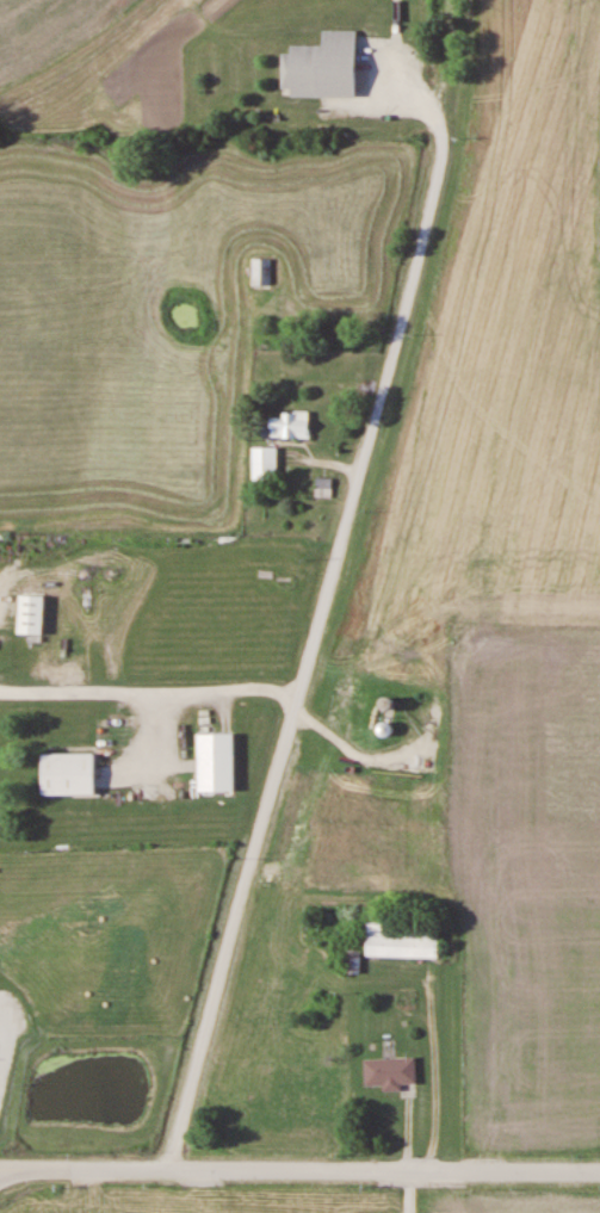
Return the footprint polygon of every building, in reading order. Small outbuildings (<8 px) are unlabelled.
[(292,97),(326,97),(326,73),(318,73),(318,47),(292,47),(292,97)] [(281,259),(253,259),(253,286),(273,286),(273,272),(281,272),(281,259)] [(271,413),(271,438),(309,438),(309,413),(271,413)] [(253,480),(278,480),(278,447),(253,447),(253,480)] [(332,480),(318,478),(316,496),(330,498),(332,480)] [(19,635),(44,635),(44,595),(19,595),(19,635)] [(378,732),(386,736),(391,727),(383,723),(378,732)] [(234,792),(234,734),(199,734),(199,792),(234,792)] [(95,753),(43,753),(43,794),(95,794),(95,753)] [(439,957),(439,924),(368,924),(368,957),(439,957)] [(385,1086),(385,1091),(403,1091),(403,1085),(417,1085),(417,1059),(365,1059),(365,1086),(385,1086)]
